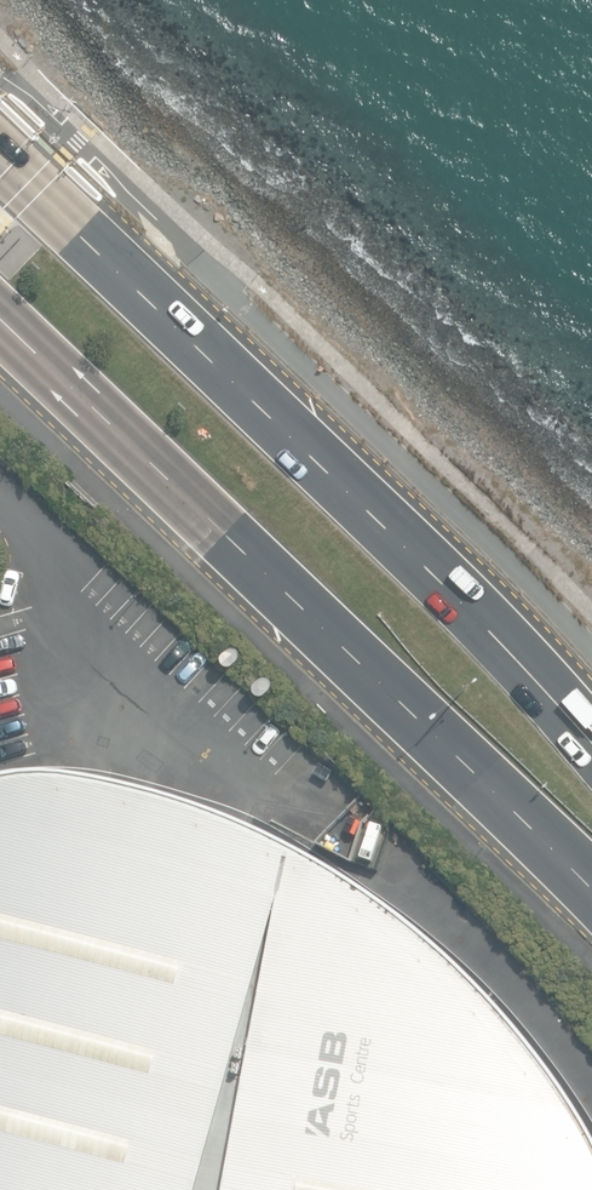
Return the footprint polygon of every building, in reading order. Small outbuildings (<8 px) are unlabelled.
[(0,796),(0,1189),(591,1189),(591,1150),(588,1141),(555,1079),(513,1028),(453,972),(368,909),(266,853),(164,812),(113,797),(59,788),(21,791),(0,796)]
